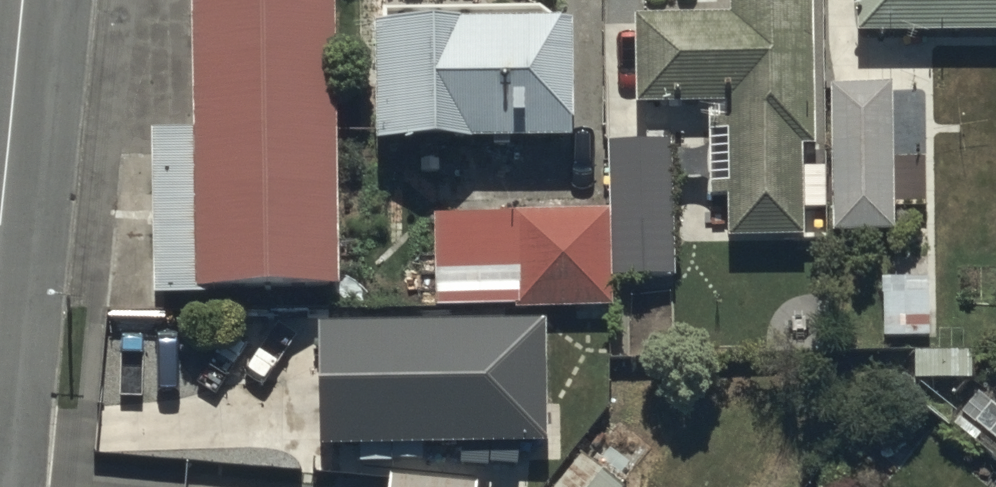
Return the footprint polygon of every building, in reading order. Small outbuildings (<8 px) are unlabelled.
[(147,122),(149,296),(351,293),(348,0),(190,0),(191,122),(147,122)] [(814,0),(728,0),(728,8),(636,8),(637,100),(711,100),(712,196),(728,196),(729,232),(808,231),(808,204),(824,204),(824,161),(801,161),(801,144),(815,144),(814,0)] [(859,29),(995,28),(995,0),(859,0),(859,29)] [(573,16),(378,17),(378,136),(573,136),(573,16)] [(895,228),(890,82),(829,84),(833,230),(895,228)] [(605,209),(605,274),(675,274),(674,136),(605,136),(605,209)] [(605,274),(605,209),(446,209),(446,303),(605,303),(605,274)] [(928,289),(868,290),(869,336),(929,335),(928,289)] [(550,317),(318,319),(319,443),(358,443),(358,459),(394,459),(394,444),(476,443),(476,458),(510,458),(510,439),(551,439),(550,317)] [(583,450),(553,486),(624,486),(626,485),(583,450)] [(390,476),(389,486),(475,486),(475,480),(390,476)]
